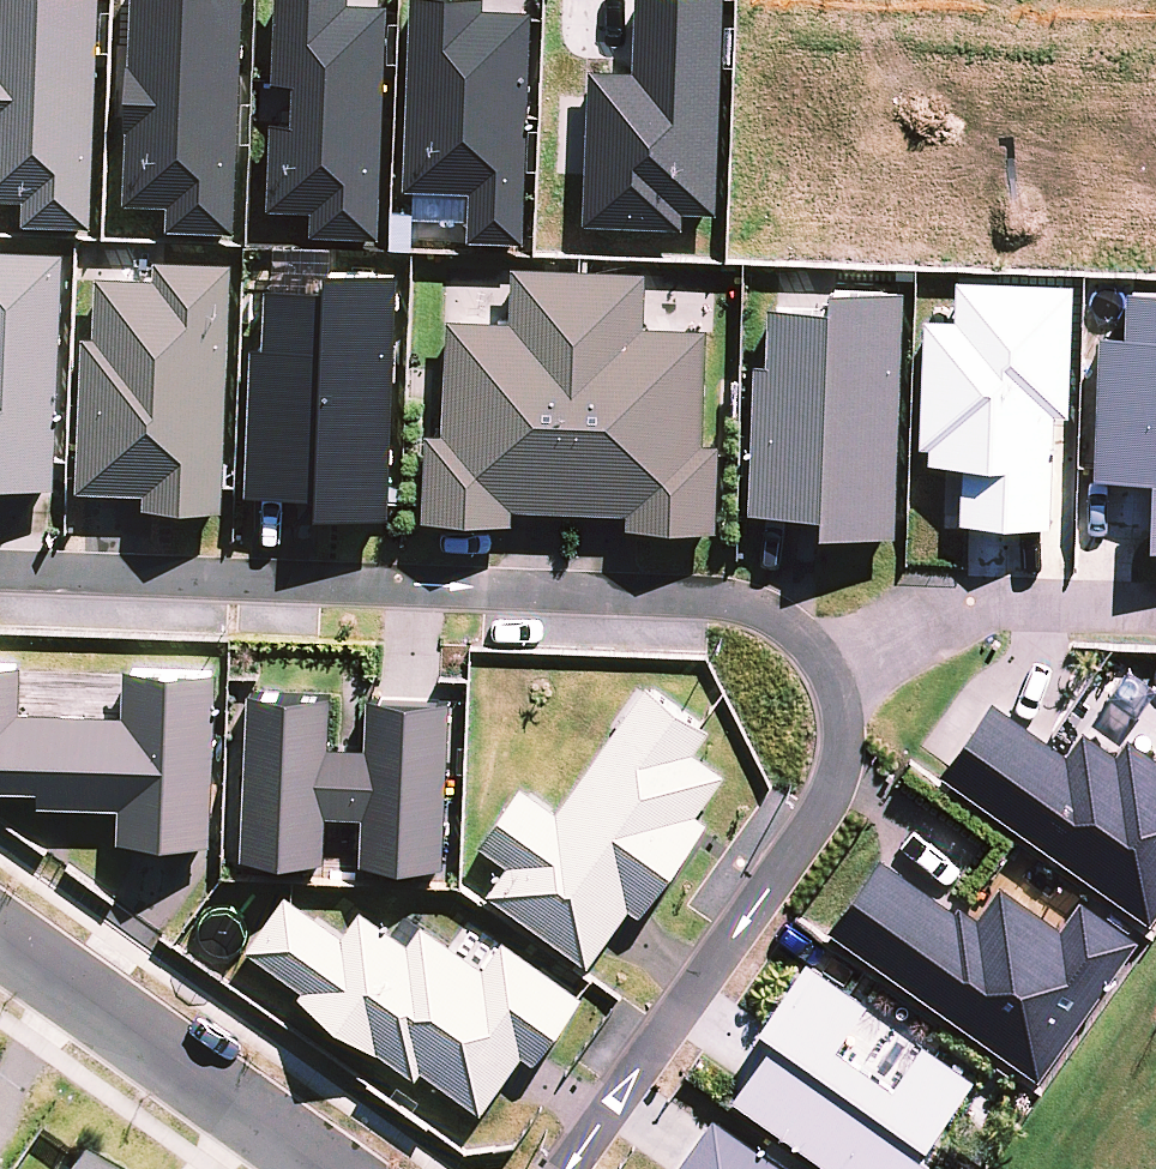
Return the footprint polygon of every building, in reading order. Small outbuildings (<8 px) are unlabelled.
[(26,196),(25,221),(93,224),(101,0),(0,0),(0,195),(26,196)] [(168,201),(167,226),(237,229),(247,0),(130,0),(121,199),(168,201)] [(313,208),(312,230),(380,233),(390,0),(273,0),(270,82),(286,83),(285,115),(270,114),(266,206),(313,208)] [(525,237),(534,7),(481,5),(481,0),(411,0),(403,187),(469,190),(467,235),(525,237)] [(725,0),(635,0),(633,65),(588,63),(582,221),(683,225),(683,209),(717,210),(725,0)] [(57,485),(69,250),(0,246),(0,482),(57,485)] [(236,263),(150,259),(149,279),(89,276),(80,494),(225,500),(236,263)] [(704,431),(708,320),(640,317),(642,269),(507,263),(505,325),(443,322),(435,522),(518,525),(519,509),(722,517),(725,432),(704,431)] [(264,342),(251,342),(245,489),(319,492),(318,510),(390,513),(400,269),(326,266),(325,291),(266,288),(264,342)] [(925,318),(919,459),(962,461),(960,519),(1060,524),(1070,279),(955,275),(953,319),(925,318)] [(823,307),(760,306),(754,511),(827,513),(827,527),(899,529),(906,285),(824,282),(823,307)] [(1095,328),(1096,475),(1153,474),(1153,543),(1155,543),(1155,287),(1126,287),(1127,328),(1095,328)] [(121,803),(120,837),(210,840),(216,670),(126,667),(124,710),(20,706),(22,661),(0,661),(0,756),(2,756),(1,781),(41,783),(40,800),(121,803)] [(708,725),(642,682),(560,808),(519,782),(481,840),(509,859),(488,892),(592,960),(629,902),(640,909),(729,772),(693,749),(708,725)] [(250,689),(242,853),(325,857),(327,810),(365,812),(362,859),(443,863),(451,697),(369,693),(366,744),(330,742),(333,693),(250,689)] [(1081,724),(1064,747),(992,696),(940,770),(1150,918),(1155,910),(1155,752),(1125,730),(1113,747),(1081,724)] [(1057,920),(1000,879),(974,916),(882,850),(828,926),(1037,1075),(1136,936),(1076,893),(1057,920)] [(360,907),(344,931),(286,891),(246,949),(481,1110),(522,1049),(534,1057),(580,990),(501,936),(483,963),(422,921),(409,941),(360,907)] [(867,998),(806,957),(761,1024),(773,1032),(731,1095),(842,1168),(913,1168),(975,1076),(919,1039),(893,1078),(838,1041),(867,998)] [(792,1168),(710,1111),(670,1168),(791,1168),(792,1168)] [(75,1156),(66,1168),(94,1168),(75,1156)]
